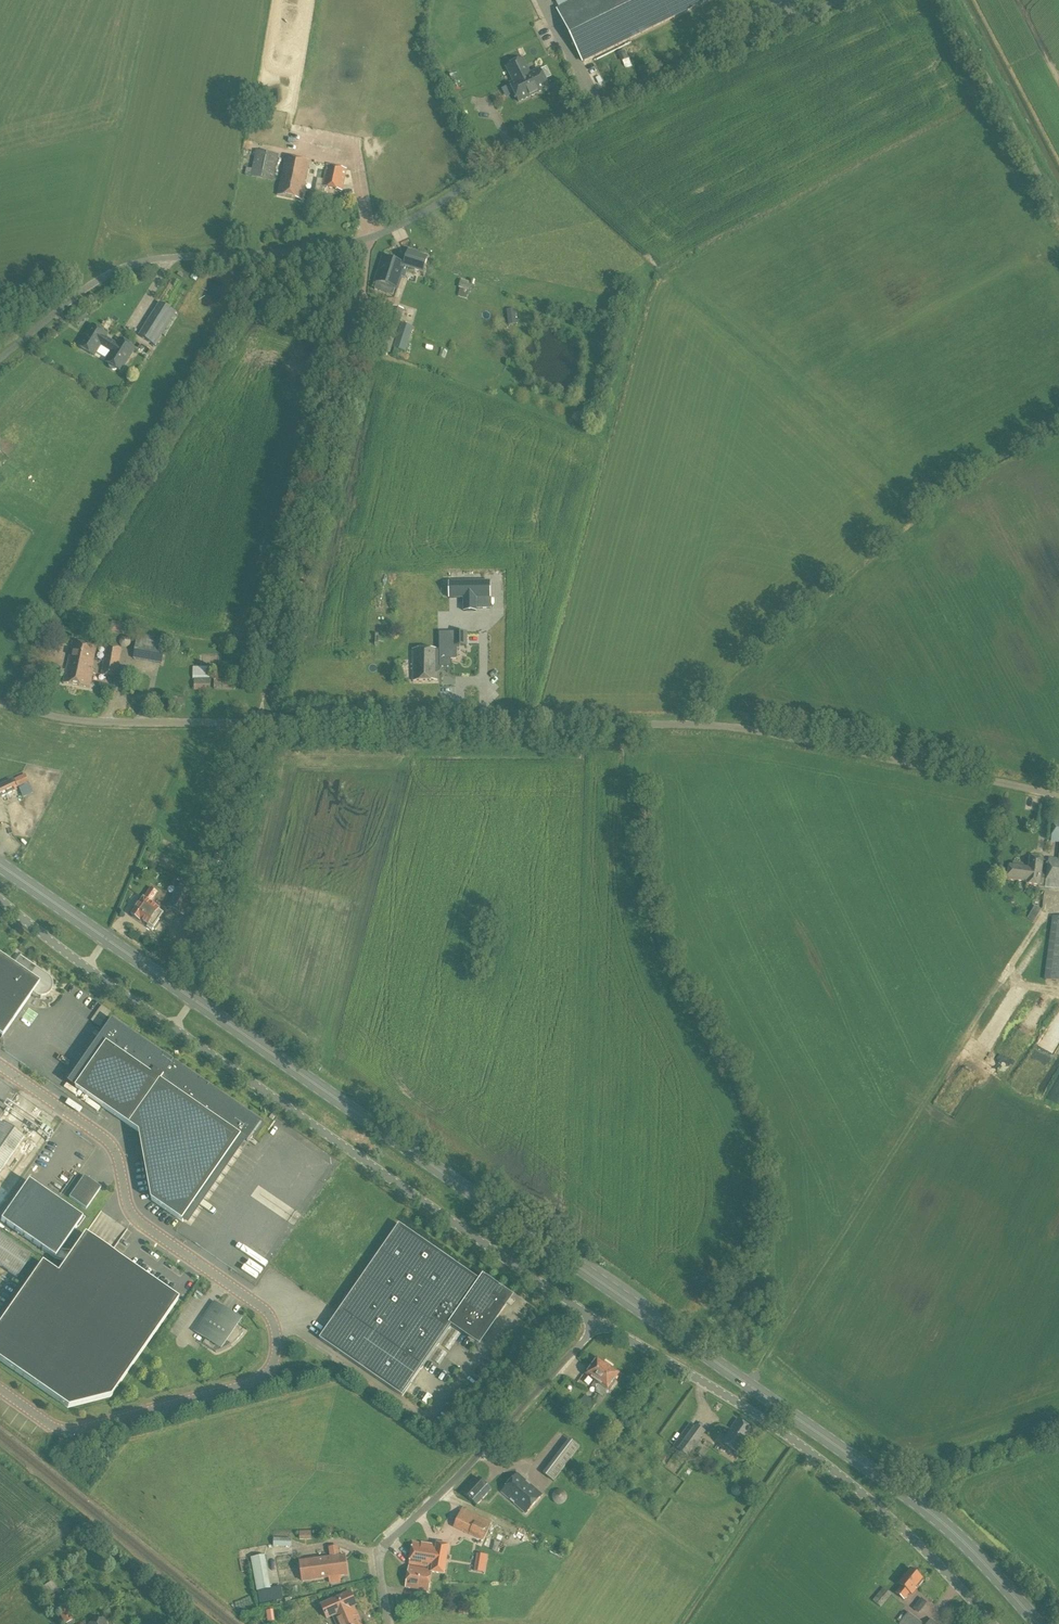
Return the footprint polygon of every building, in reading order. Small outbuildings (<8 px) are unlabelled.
[(573,1),(556,9),(582,62),(708,0),(575,0),(573,1)] [(530,75),(522,59),(507,67),(514,82),(510,84),(519,102),(549,87),(540,70),(530,75)] [(274,181),(279,155),(256,150),(252,169),(246,168),(245,176),(274,181)] [(302,200),(310,162),(285,157),(277,195),(302,200)] [(342,191),(346,169),(327,165),(323,187),(342,191)] [(405,265),(399,263),(383,258),(375,281),(398,288),(402,276),(405,278),(408,268),(423,273),(428,258),(417,254),(418,253),(409,250),(405,265)] [(233,271),(229,279),(233,282),(238,273),(233,271)] [(467,299),(472,283),(461,279),(458,288),(460,288),(458,296),(467,299)] [(155,346),(176,312),(161,303),(140,336),(155,346)] [(400,322),(404,309),(393,305),(389,319),(387,318),(377,349),(391,354),(400,322)] [(515,310),(508,311),(509,319),(516,318),(515,310)] [(69,312),(66,317),(76,322),(78,318),(69,312)] [(406,352),(414,327),(401,323),(393,348),(406,352)] [(107,349),(111,341),(106,338),(107,335),(92,326),(79,346),(94,356),(101,345),(107,349)] [(30,347),(45,353),(49,344),(35,337),(30,347)] [(111,341),(107,349),(112,352),(106,362),(110,364),(109,365),(109,366),(109,367),(110,367),(110,368),(111,369),(112,370),(113,370),(115,371),(116,370),(117,370),(118,369),(121,371),(135,349),(120,339),(117,345),(111,341)] [(449,582),(449,598),(464,598),(464,611),(476,611),(476,609),(491,609),(490,582),(449,582)] [(438,621),(438,636),(450,637),(451,621),(438,621)] [(115,632),(128,634),(129,625),(116,623),(115,632)] [(413,650),(413,681),(437,681),(437,667),(451,667),(451,659),(457,659),(457,646),(466,646),(466,633),(451,633),(451,646),(440,646),(440,652),(437,652),(437,650),(413,650)] [(161,663),(165,647),(166,639),(139,634),(137,642),(134,658),(161,663)] [(97,647),(73,641),(64,683),(90,688),(95,667),(93,666),(97,647)] [(117,677),(121,649),(106,646),(102,675),(117,677)] [(210,689),(209,667),(202,668),(202,669),(193,669),(193,679),(195,679),(195,690),(210,689)] [(214,689),(234,689),(234,679),(214,679),(214,689)] [(17,788),(28,783),(25,774),(13,779),(17,788)] [(16,790),(11,780),(0,785),(0,797),(16,790)] [(1040,885),(1045,886),(1045,887),(1058,888),(1058,860),(1049,858),(1047,873),(1042,872),(1042,867),(1043,859),(1029,858),(1029,865),(1028,869),(1021,868),(1021,864),(1013,863),(1012,867),(1009,867),(1007,880),(1027,883),(1026,885),(1040,887),(1040,885)] [(151,888),(144,898),(132,915),(140,921),(141,920),(148,925),(149,924),(154,927),(164,913),(159,910),(160,909),(151,903),(158,893),(151,888)] [(184,916),(194,897),(178,888),(168,907),(184,916)] [(1054,917),(1046,980),(1058,982),(1058,917),(1054,917)] [(0,956),(0,1036),(2,1037),(30,995),(31,996),(32,997),(33,998),(35,998),(36,999),(37,999),(38,999),(40,999),(40,996),(42,996),(44,996),(46,995),(48,994),(50,992),(50,991),(51,990),(51,989),(52,988),(52,987),(52,986),(52,985),(52,983),(52,982),(51,981),(51,980),(50,979),(50,978),(49,977),(49,976),(48,975),(16,953),(9,962),(0,956)] [(1030,1008),(1023,1026),(1035,1031),(1043,1013),(1030,1008)] [(1058,1033),(1058,1019),(1048,1033),(1055,1039),(1058,1033)] [(135,1130),(178,1067),(173,1064),(174,1063),(165,1056),(164,1057),(113,1022),(100,1040),(107,1044),(76,1089),(135,1130)] [(1009,1043),(1020,1051),(1032,1036),(1021,1028),(1009,1043)] [(139,1133),(148,1179),(151,1201),(183,1221),(241,1138),(248,1142),(260,1124),(209,1088),(210,1087),(201,1081),(200,1082),(178,1067),(135,1130),(139,1133)] [(12,1104),(20,1109),(26,1099),(18,1095),(12,1104)] [(24,1137),(3,1122),(0,1125),(0,1171),(24,1137)] [(232,1188),(236,1183),(220,1170),(216,1175),(232,1188)] [(296,1172),(293,1178),(311,1189),(314,1183),(296,1172)] [(86,1209),(100,1188),(83,1176),(69,1197),(86,1209)] [(82,1219),(59,1203),(28,1181),(0,1220),(54,1258),(82,1219)] [(507,1303),(510,1299),(497,1290),(498,1288),(484,1278),(481,1281),(399,1224),(320,1339),(402,1396),(452,1324),(479,1342),(504,1306),(502,1305),(505,1301),(507,1303)] [(32,1256),(0,1234),(0,1266),(17,1278),(32,1256)] [(84,1235),(57,1274),(41,1263),(0,1323),(0,1361),(68,1408),(110,1397),(178,1300),(177,1298),(177,1299),(171,1292),(169,1293),(84,1235)] [(235,1316),(216,1304),(216,1305),(197,1332),(196,1332),(207,1340),(204,1344),(216,1353),(220,1352),(224,1350),(228,1348),(232,1346),(235,1343),(238,1340),(241,1337),(243,1333),(230,1324),(236,1316),(235,1316)] [(190,1311),(184,1314),(188,1321),(194,1318),(190,1311)] [(586,1374),(601,1384),(596,1391),(602,1396),(607,1389),(610,1391),(616,1382),(614,1381),(619,1373),(607,1365),(608,1365),(597,1358),(592,1366),(586,1374)] [(586,1418),(596,1403),(585,1395),(574,1410),(586,1418)] [(737,1419),(725,1438),(721,1442),(738,1454),(741,1449),(754,1431),(737,1419)] [(674,1445),(678,1448),(679,1448),(678,1449),(688,1456),(706,1432),(696,1425),(695,1426),(690,1423),(674,1445)] [(598,1425),(595,1430),(600,1434),(604,1429),(598,1425)] [(554,1482),(580,1447),(570,1439),(543,1473),(554,1482)] [(526,1513),(543,1494),(518,1473),(502,1492),(526,1513)] [(477,1505),(491,1489),(479,1478),(464,1494),(477,1505)] [(558,1502),(569,1499),(565,1489),(555,1492),(558,1502)] [(481,1544),(491,1523),(463,1510),(453,1531),(481,1544)] [(485,1542),(504,1548),(506,1542),(487,1536),(485,1542)] [(292,1546),(292,1538),(274,1538),(273,1546),(292,1546)] [(444,1574),(449,1545),(437,1543),(436,1545),(422,1543),(422,1544),(413,1542),(406,1587),(429,1591),(432,1572),(444,1574)] [(329,1548),(330,1557),(300,1561),(303,1581),(329,1577),(330,1583),(340,1582),(340,1576),(348,1575),(345,1555),(340,1556),(338,1546),(329,1548)] [(257,1591),(271,1589),(265,1555),(251,1558),(257,1591)] [(899,1583),(902,1586),(896,1593),(904,1599),(910,1592),(912,1594),(917,1589),(915,1588),(918,1584),(919,1585),(923,1581),(922,1580),(923,1579),(910,1569),(899,1583)] [(48,1598),(59,1590),(52,1580),(41,1587),(48,1598)] [(882,1607),(892,1594),(883,1587),(873,1601),(882,1607)] [(354,1606),(357,1605),(351,1592),(321,1605),(327,1618),(333,1616),(337,1623),(362,1623),(354,1606)] [(57,1595),(51,1598),(56,1609),(62,1606),(57,1595)] [(922,1617),(931,1615),(929,1604),(920,1606),(922,1617)] [(74,1623),(73,1620),(66,1605),(57,1610),(64,1623),(73,1623),(74,1623)] [(268,1612),(273,1621),(279,1618),(274,1609),(268,1612)] [(907,1614),(900,1623),(919,1623),(907,1614)]
